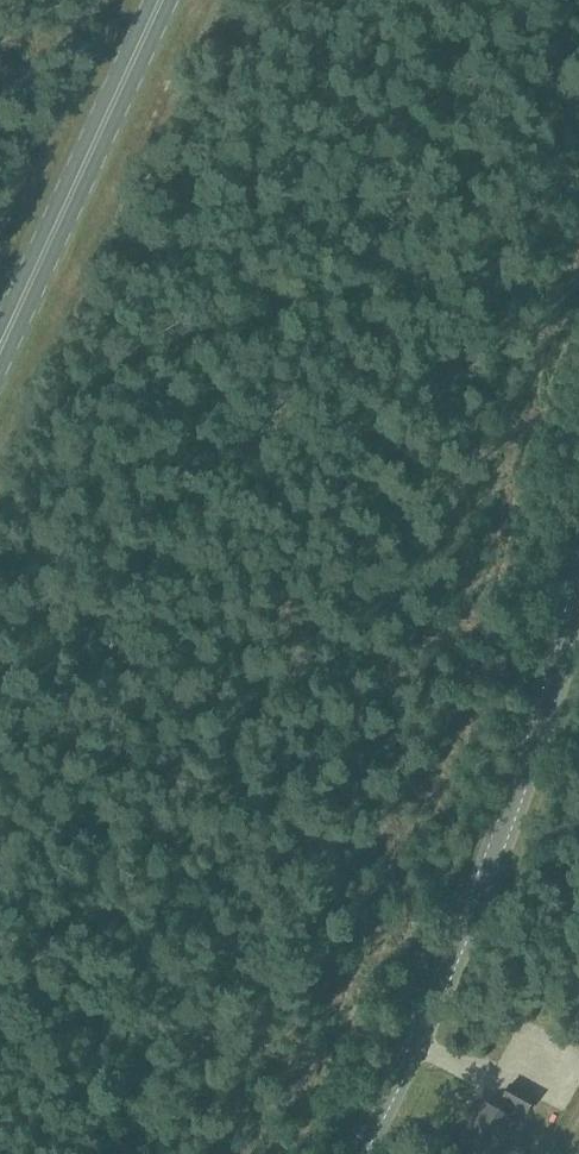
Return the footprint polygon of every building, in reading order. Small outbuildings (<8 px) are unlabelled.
[(482,1101),(468,1127),(470,1128),(461,1143),(480,1153),(497,1153),(500,1147),(499,1146),(514,1120),(511,1118),(517,1108),(527,1113),(536,1098),(510,1084),(502,1099),(505,1101),(500,1112),(482,1101)]
